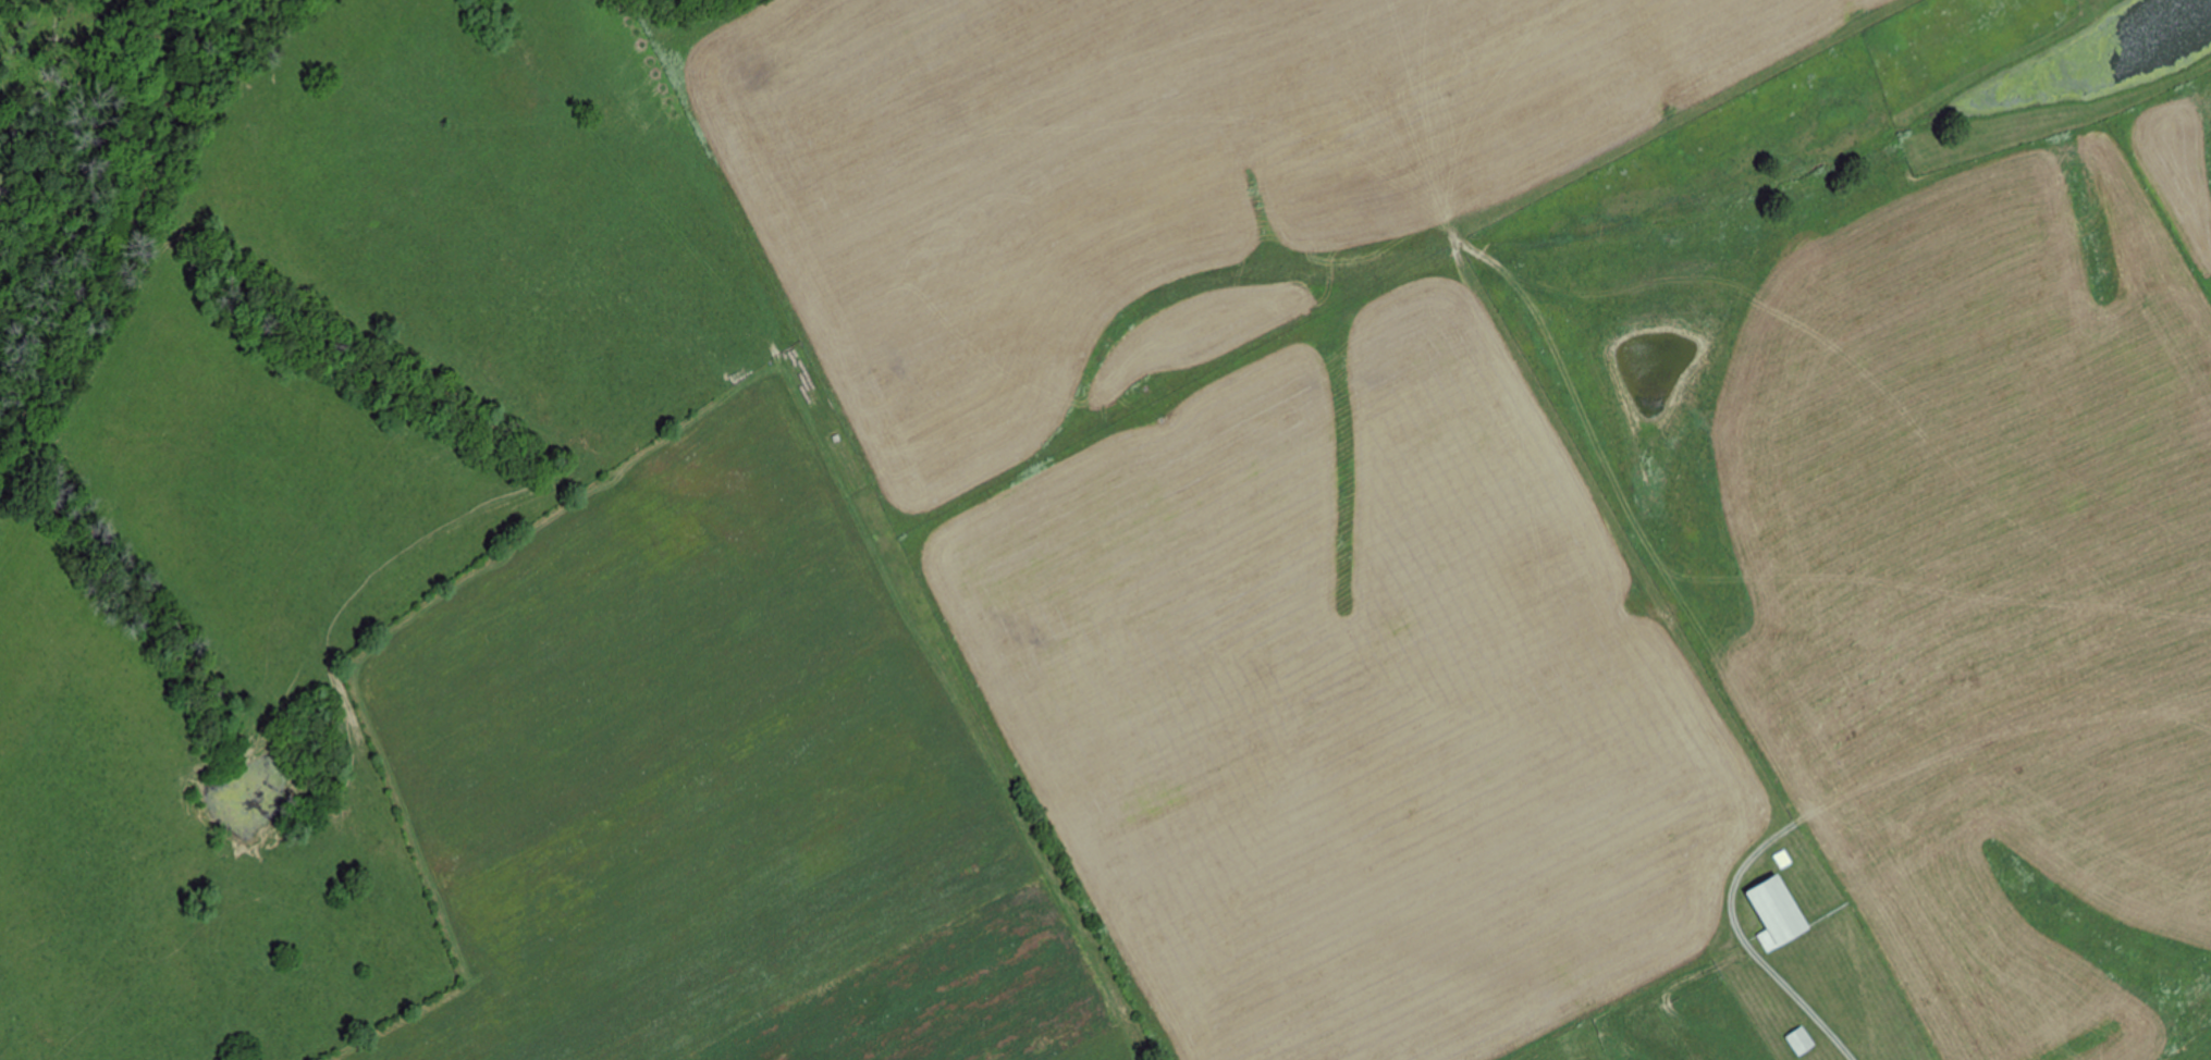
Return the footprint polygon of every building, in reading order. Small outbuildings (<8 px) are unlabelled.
[(1747,893),(1768,932),(1758,937),(1767,953),(1809,931),(1779,876),(1747,893)] [(1816,1046),(1803,1026),(1786,1038),(1799,1057),(1816,1046)]
